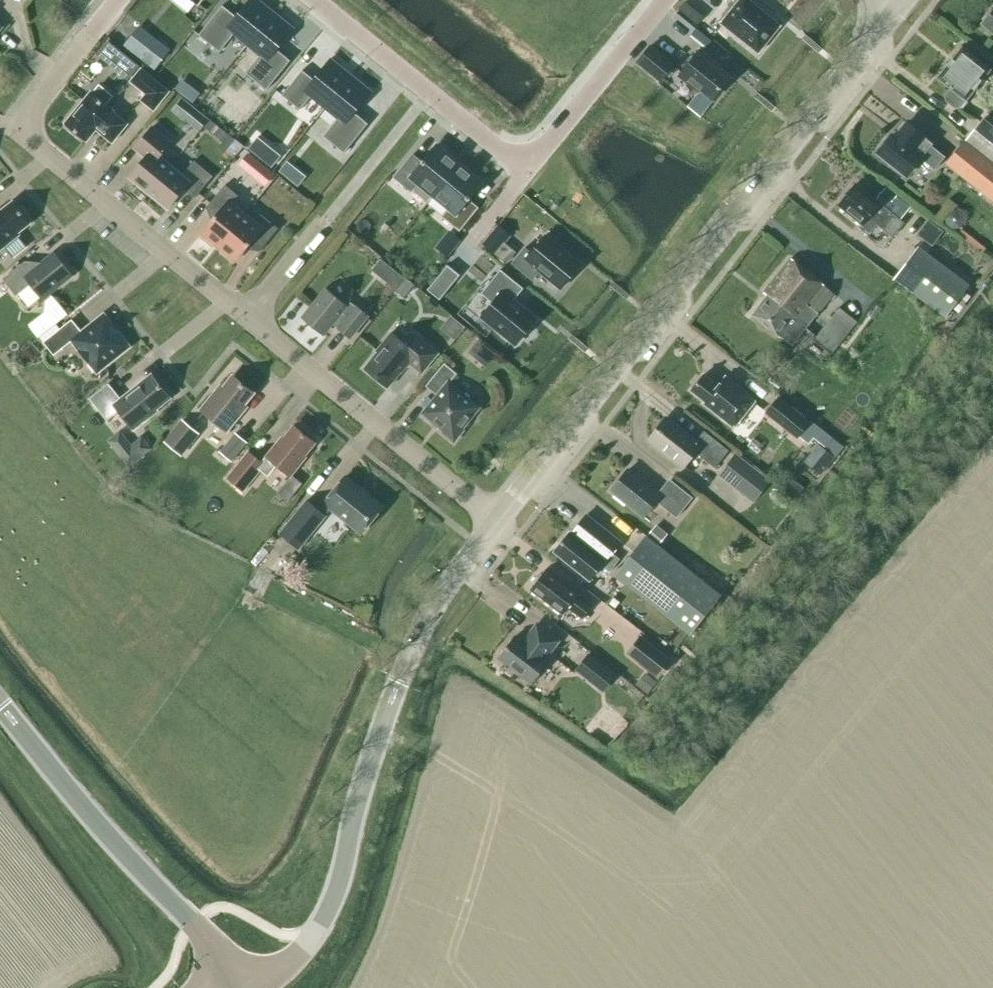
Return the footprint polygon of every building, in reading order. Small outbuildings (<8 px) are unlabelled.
[(210,25),(228,39),(238,28),(252,39),(275,10),(267,3),(269,1),(267,0),(248,0),(239,12),(228,3),(210,25)] [(749,0),(739,0),(721,23),(758,53),(780,25),(749,0)] [(275,10),(252,39),(265,49),(255,61),(274,77),(292,55),(281,46),(296,27),(295,26),(297,24),(285,14),(283,17),(275,10)] [(991,11),(989,10),(982,19),(984,20),(982,23),(992,31),(992,10),(991,11)] [(127,80),(139,66),(107,40),(95,54),(127,80)] [(637,62),(660,81),(674,64),(650,45),(637,62)] [(937,77),(951,88),(945,95),(945,100),(955,108),(960,107),(990,70),(961,47),(937,77)] [(699,50),(679,75),(699,91),(700,89),(713,100),(731,78),(718,68),(719,66),(699,50)] [(307,67),(289,89),(306,102),(315,91),(329,102),(353,73),(344,66),(346,64),(334,55),(333,57),(332,56),(316,75),(307,67)] [(140,100),(154,112),(170,91),(141,68),(130,82),(145,95),(140,100)] [(342,112),(327,132),(347,149),(371,119),(358,109),(373,90),(372,89),(374,87),(362,78),(361,80),(353,73),(329,102),(342,112)] [(96,129),(112,142),(127,124),(111,111),(112,110),(90,92),(65,123),(86,141),(96,129)] [(182,118),(192,106),(182,98),(172,110),(182,118)] [(699,119),(707,105),(696,98),(687,111),(699,119)] [(983,118),(965,141),(992,162),(992,126),(983,118)] [(212,134),(219,126),(210,120),(204,127),(212,134)] [(907,175),(920,159),(934,170),(944,157),(930,145),(931,144),(923,137),(923,136),(907,123),(895,138),(891,135),(878,152),(907,175)] [(129,177),(148,193),(171,165),(159,156),(171,142),(152,127),(134,148),(145,157),(129,177)] [(965,141),(950,160),(951,161),(973,177),(988,189),(992,183),(992,163),(987,158),(966,142),(965,141)] [(412,154),(394,177),(411,191),(419,181),(434,193),(428,200),(429,201),(460,163),(459,162),(457,165),(448,157),(450,155),(438,145),(437,148),(435,146),(422,162),(412,154)] [(248,173),(257,161),(247,153),(237,165),(248,173)] [(182,175),(171,165),(148,193),(167,209),(183,189),(195,198),(212,177),(193,162),(182,175)] [(460,163),(429,201),(435,194),(450,207),(442,216),(459,230),(478,207),(468,200),(481,184),(479,182),(481,180),(469,170),(467,173),(458,165),(460,163)] [(855,184),(838,205),(862,224),(860,227),(867,233),(876,223),(885,231),(892,237),(903,223),(896,217),(855,184)] [(217,243),(220,245),(245,214),(235,206),(241,199),(225,185),(206,208),(215,215),(202,231),(204,232),(201,235),(212,243),(217,243)] [(891,202),(897,194),(887,186),(881,193),(891,202)] [(19,235),(17,233),(30,223),(13,201),(0,211),(0,249),(19,235)] [(964,221),(962,214),(956,209),(948,211),(944,217),(945,224),(952,229),(959,228),(964,221)] [(255,222),(245,214),(220,245),(222,247),(223,252),(234,261),(236,258),(237,259),(250,244),(259,251),(278,229),(261,215),(255,222)] [(498,225),(483,244),(494,253),(509,234),(498,225)] [(446,238),(456,246),(461,240),(452,232),(446,238)] [(525,247),(512,263),(532,279),(540,270),(561,288),(580,265),(545,235),(531,253),(525,247)] [(894,279),(945,317),(969,285),(918,247),(894,279)] [(31,284),(42,299),(72,275),(54,253),(32,270),(24,261),(2,279),(16,296),(31,284)] [(782,338),(792,345),(833,293),(791,258),(763,293),(767,296),(752,314),(782,338)] [(448,264),(428,289),(440,299),(460,275),(448,264)] [(394,269),(385,281),(395,289),(404,278),(394,269)] [(515,344),(536,319),(513,301),(523,288),(500,269),(481,293),(492,303),(481,316),(515,344)] [(404,297),(414,285),(405,278),(395,291),(404,297)] [(332,323),(350,338),(368,316),(348,300),(344,305),(325,289),(302,317),(323,334),(332,323)] [(39,337),(67,314),(52,296),(46,301),(44,312),(28,324),(39,337)] [(856,322),(839,308),(814,339),(832,353),(856,322)] [(451,314),(441,327),(455,338),(465,326),(451,314)] [(71,320),(43,342),(54,355),(72,340),(89,363),(97,372),(129,346),(109,321),(103,315),(81,332),(71,320)] [(364,368),(388,387),(408,362),(422,373),(438,353),(418,337),(409,348),(391,333),(376,350),(378,351),(364,368)] [(438,395),(423,413),(444,430),(442,431),(454,441),(463,429),(461,428),(478,407),(448,383),(456,373),(444,364),(426,386),(438,395)] [(120,399),(108,383),(89,398),(107,420),(119,411),(134,430),(147,419),(146,417),(170,398),(151,374),(120,399)] [(704,374),(691,390),(706,401),(704,403),(734,427),(755,400),(726,376),(718,386),(704,374)] [(213,395),(201,410),(226,431),(246,406),(244,404),(253,393),(233,376),(216,397),(213,395)] [(810,422),(778,396),(764,413),(797,439),(799,437),(810,422)] [(164,441),(181,456),(199,434),(182,419),(164,441)] [(694,452),(715,468),(728,450),(704,431),(695,442),(667,420),(651,441),(683,466),(694,452)] [(799,437),(808,444),(813,438),(825,447),(832,439),(810,422),(799,437)] [(282,437),(266,456),(260,463),(264,466),(260,471),(267,476),(276,465),(290,476),(306,457),(305,455),(315,443),(293,425),(283,438),(282,437)] [(220,452),(231,461),(247,442),(235,433),(220,452)] [(141,436),(118,455),(128,468),(151,449),(141,436)] [(834,457),(818,444),(804,462),(820,475),(834,457)] [(719,473),(755,501),(772,480),(736,451),(719,473)] [(227,477),(243,491),(260,471),(264,466),(260,463),(248,452),(227,477)] [(643,517),(645,513),(656,500),(677,517),(692,497),(669,478),(658,492),(628,469),(611,491),(643,517)] [(306,501),(280,533),(298,548),(325,515),(326,513),(331,507),(361,532),(381,508),(344,477),(324,502),(326,503),(319,511),(306,501)] [(796,497),(804,488),(794,480),(787,489),(796,497)] [(611,552),(620,541),(586,514),(571,534),(569,532),(554,551),(589,580),(601,565),(609,572),(619,559),(611,552)] [(659,544),(667,534),(656,525),(647,535),(659,544)] [(689,635),(720,595),(645,536),(614,575),(689,635)] [(568,607),(583,618),(592,606),(577,595),(578,594),(546,569),(530,589),(563,614),(568,607)] [(613,598),(610,603),(615,607),(618,602),(613,598)] [(514,636),(498,658),(531,683),(548,661),(544,659),(558,641),(536,625),(523,642),(514,636)] [(673,660),(641,635),(626,654),(658,679),(673,660)] [(575,671),(603,693),(617,676),(589,653),(575,671)] [(647,693),(656,681),(644,673),(636,685),(647,693)] [(606,746),(629,724),(611,706),(589,727),(606,746)]
